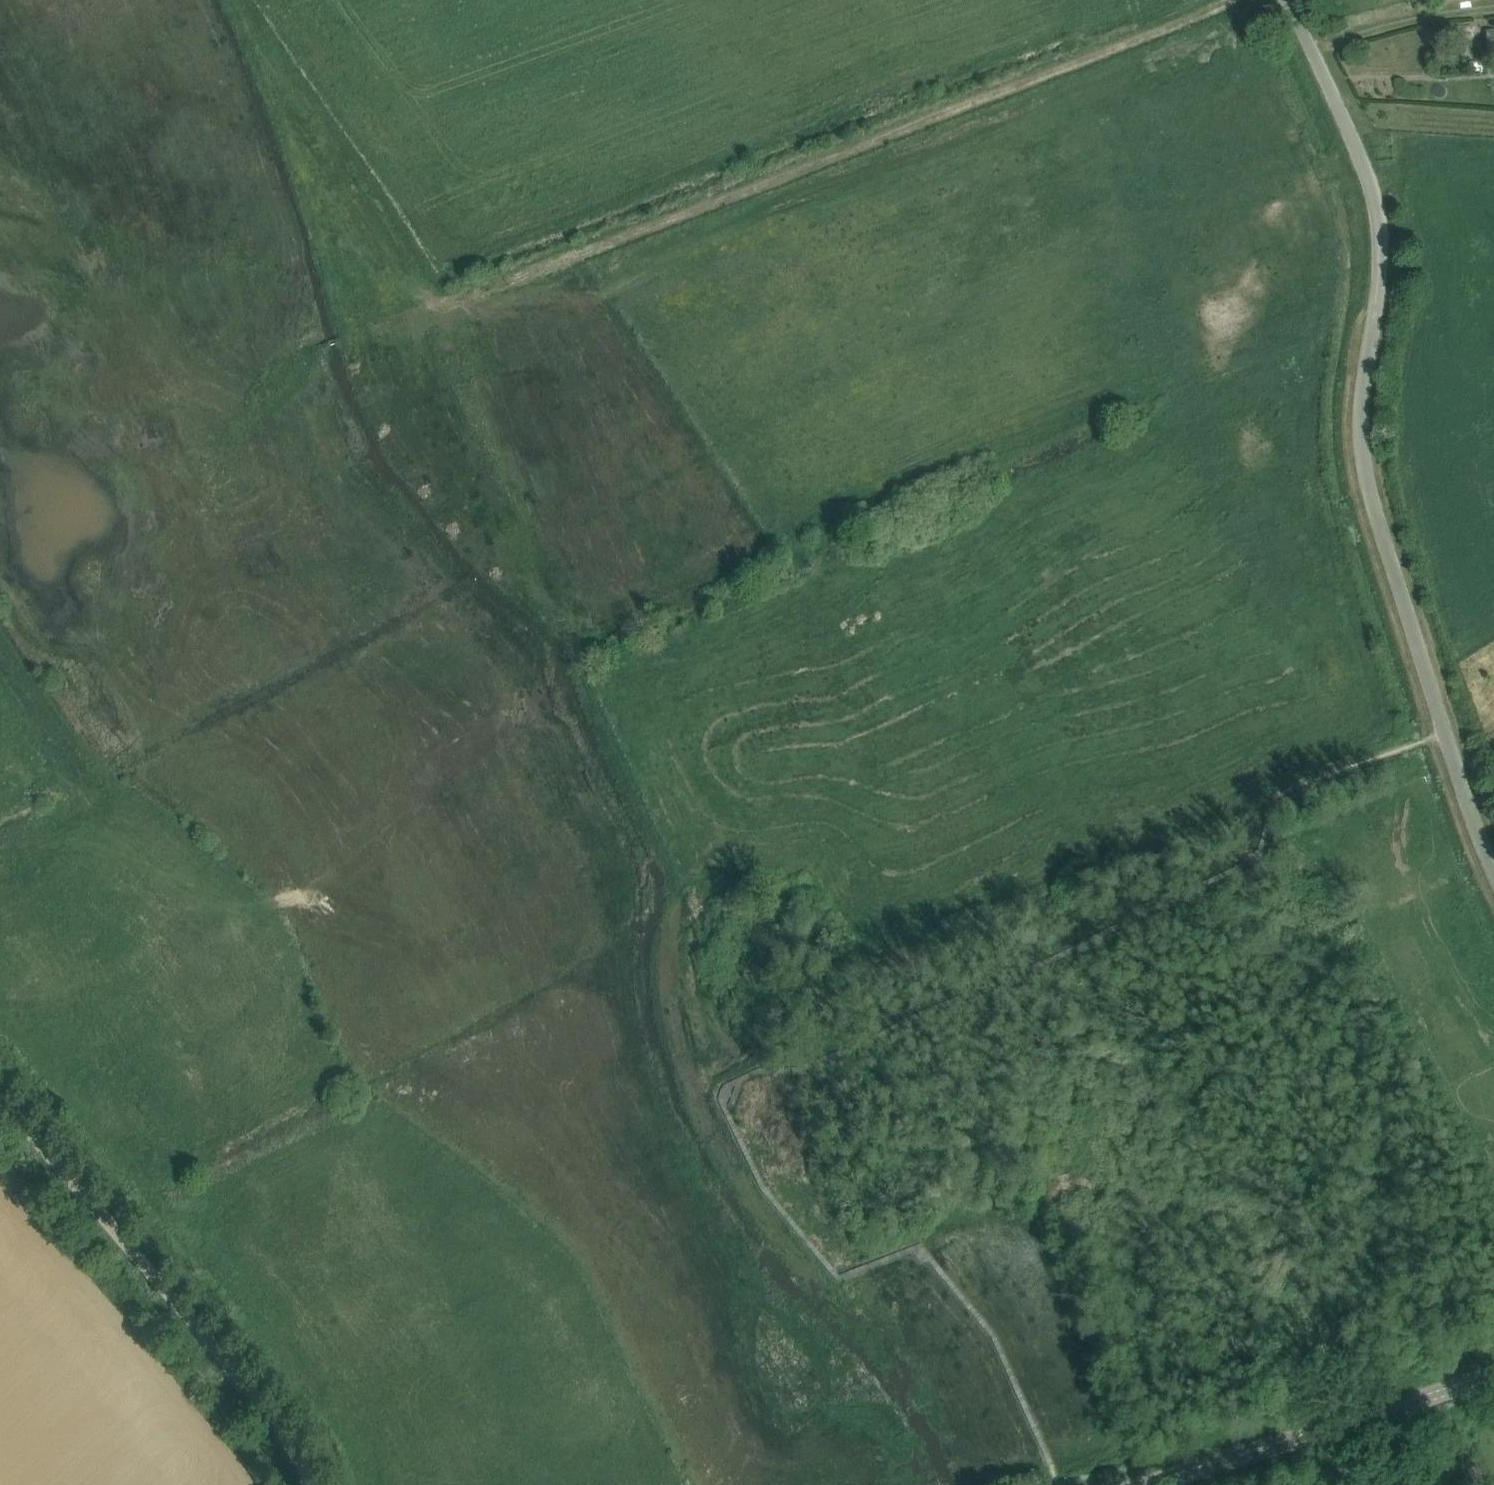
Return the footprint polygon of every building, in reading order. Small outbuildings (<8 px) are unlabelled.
[(1486,30),(1489,53),(1493,52),(1493,29),(1486,30)] [(1437,30),(1426,30),(1426,41),(1437,41),(1437,30)]
